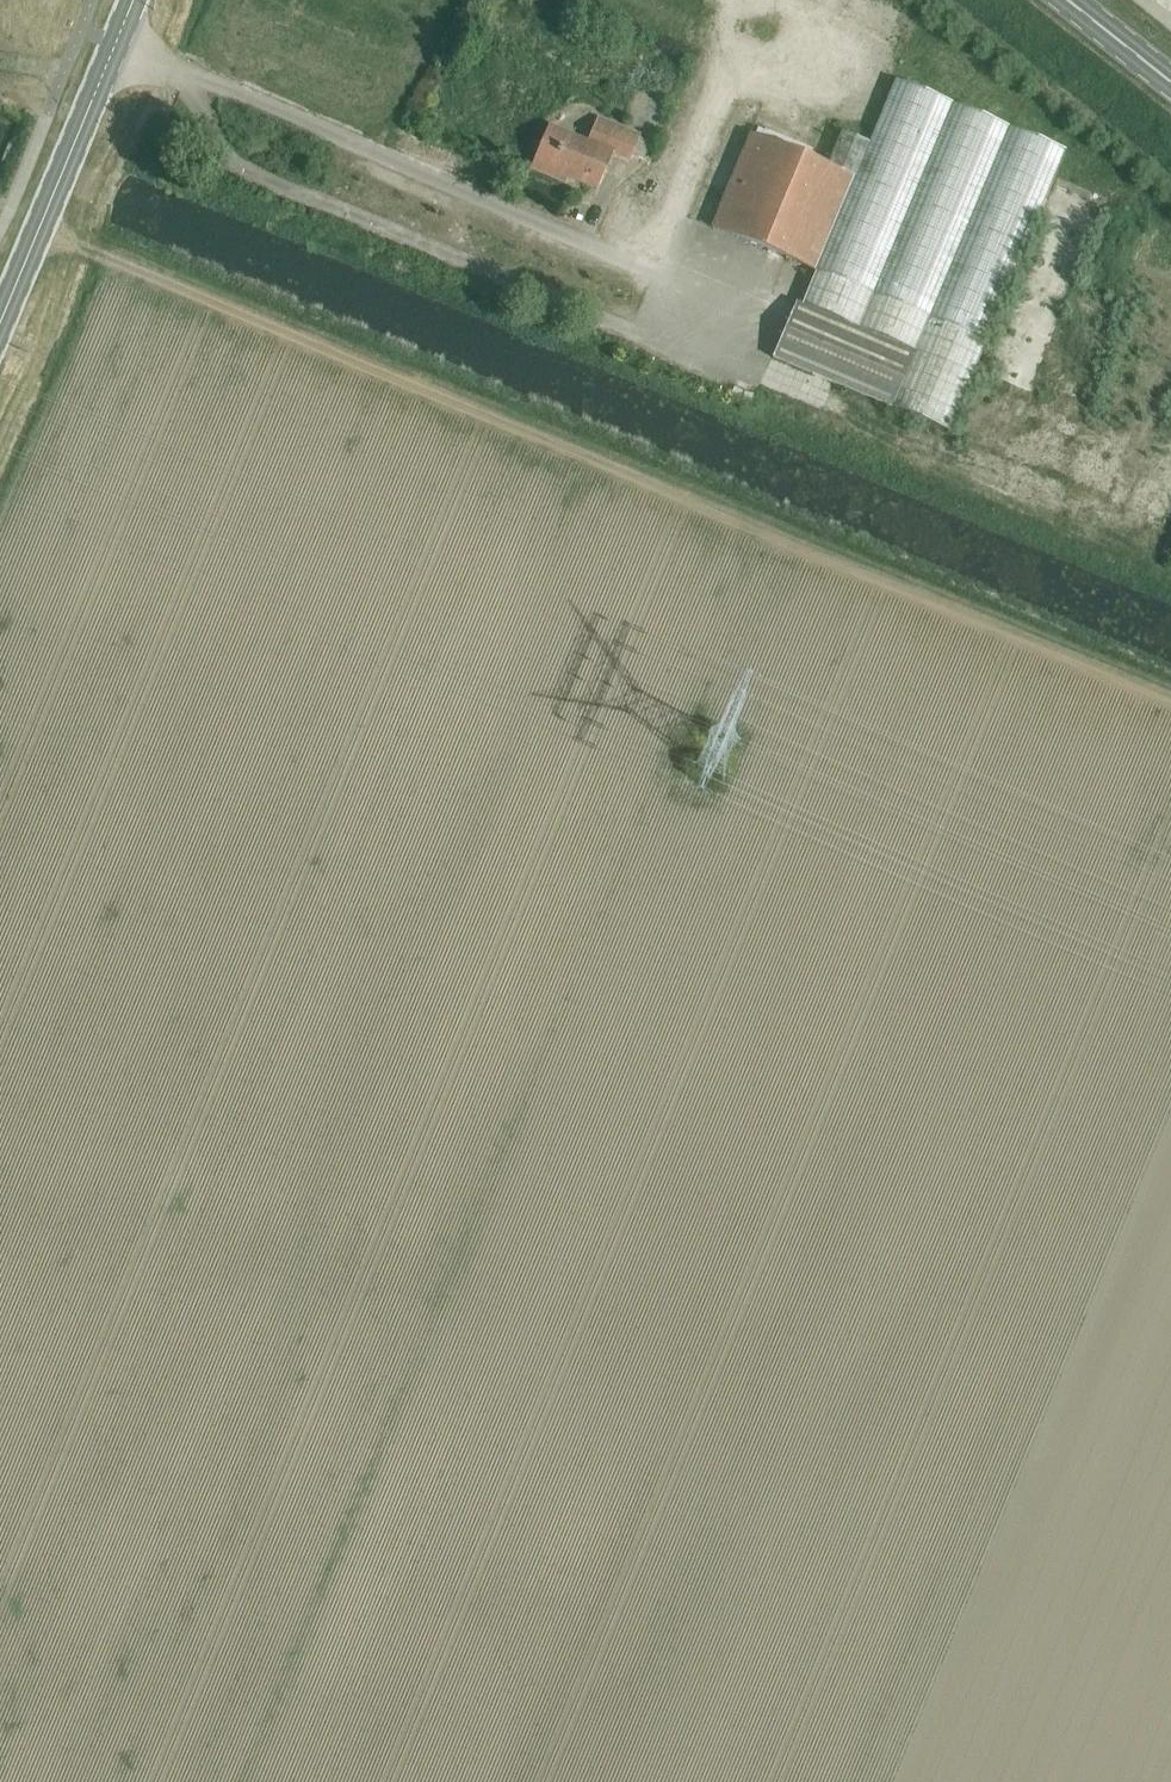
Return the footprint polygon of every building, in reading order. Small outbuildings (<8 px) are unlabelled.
[(1068,146),(896,70),(868,143),(840,132),(825,167),(851,178),(813,269),(798,304),(915,353),(892,408),(938,427),(1056,179),(1068,146)] [(628,160),(638,136),(596,119),(586,142),(547,126),(529,168),(563,182),(565,177),(595,189),(610,153),(628,160)] [(851,178),(825,167),(749,136),(711,227),(813,269),(851,178)] [(892,408),(915,353),(798,304),(794,302),(771,357),(892,408)]
